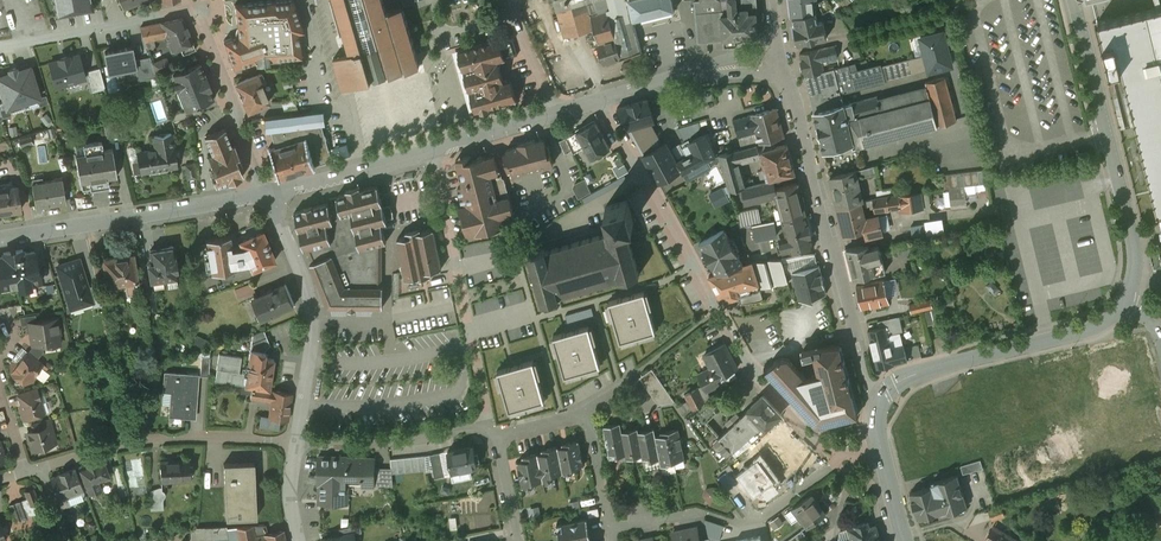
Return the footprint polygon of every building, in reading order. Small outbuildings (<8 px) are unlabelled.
[(56,16),(93,9),(91,0),(53,0),(56,16)] [(124,9),(147,0),(120,0),(124,9)] [(235,3),(238,35),(224,40),(234,68),(256,60),(256,63),(265,62),(264,60),(302,56),(299,32),(304,30),(294,0),(269,0),(235,3)] [(383,0),(335,0),(350,53),(336,57),(337,59),(335,60),(342,86),(345,85),(345,87),(417,66),(417,64),(419,63),(403,7),(387,11),(383,0)] [(565,36),(595,27),(599,42),(597,43),(605,63),(642,49),(628,0),(555,0),(565,36)] [(634,20),(672,11),(669,0),(628,0),(634,20)] [(756,0),(729,0),(729,9),(722,10),(721,0),(696,0),(699,41),(725,39),(725,45),(737,45),(736,38),(759,36),(756,0)] [(793,16),(816,11),(815,0),(791,0),(793,16)] [(817,1),(824,12),(834,7),(829,0),(820,0),(817,1)] [(842,8),(852,0),(835,0),(842,8)] [(1098,20),(1109,68),(1121,65),(1157,210),(1160,209),(1160,5),(1098,20)] [(816,11),(793,16),(795,24),(794,24),(798,44),(827,37),(824,20),(818,21),(816,11)] [(183,18),(161,22),(162,23),(170,44),(173,50),(180,47),(183,54),(196,49),(183,18)] [(162,23),(141,27),(145,41),(153,39),(156,48),(170,44),(162,23)] [(945,28),(919,35),(923,55),(928,72),(954,66),(945,28)] [(512,34),(499,38),(505,58),(518,54),(512,34)] [(499,38),(459,49),(464,69),(498,59),(498,60),(505,58),(499,38)] [(153,39),(145,41),(148,49),(156,48),(153,39)] [(835,45),(819,49),(822,60),(838,57),(835,45)] [(132,47),(105,52),(109,74),(136,69),(135,60),(132,47)] [(819,49),(800,53),(802,60),(804,70),(805,75),(806,75),(824,70),(822,61),(822,60),(819,49)] [(87,80),(80,53),(48,62),(55,89),(87,80)] [(849,64),(837,67),(824,70),(806,75),(814,111),(844,104),(841,93),(886,82),(886,80),(926,70),(928,72),(923,55),(882,65),(881,63),(851,71),(849,64)] [(157,78),(150,57),(135,60),(136,69),(138,81),(157,78)] [(166,57),(154,63),(157,71),(170,66),(166,57)] [(498,59),(464,69),(476,111),(517,99),(511,78),(504,80),(498,60),(498,59)] [(200,62),(173,73),(187,108),(185,109),(196,105),(197,106),(199,105),(199,104),(215,97),(211,90),(212,89),(206,74),(205,75),(200,62)] [(0,72),(0,85),(7,108),(10,107),(37,99),(40,97),(29,63),(21,66),(22,70),(17,71),(16,68),(9,70),(10,73),(6,75),(4,71),(0,72)] [(105,88),(99,67),(87,71),(93,91),(105,88)] [(257,74),(237,83),(239,88),(238,88),(242,99),(243,98),(248,111),(269,102),(262,83),(266,81),(262,72),(258,74),(257,74)] [(945,76),(926,81),(928,88),(937,125),(956,120),(957,120),(957,119),(956,119),(945,76)] [(878,96),(844,105),(853,142),(852,142),(853,146),(853,147),(854,147),(937,125),(928,88),(923,88),(879,100),(878,96)] [(49,102),(46,95),(40,97),(37,99),(40,106),(49,102)] [(648,98),(618,107),(630,128),(640,125),(655,121),(648,98)] [(844,104),(814,111),(815,112),(818,124),(820,136),(821,136),(824,148),(823,148),(824,150),(825,149),(852,142),(853,142),(844,105),(844,104)] [(196,105),(185,109),(170,115),(172,122),(199,113),(197,106),(196,105)] [(12,114),(10,107),(7,108),(0,110),(1,112),(2,117),(12,114)] [(777,107),(752,114),(756,131),(760,142),(785,135),(777,107)] [(300,113),(264,118),(265,132),(270,131),(275,147),(271,148),(269,148),(268,148),(277,179),(278,179),(279,177),(313,167),(315,168),(316,168),(315,164),(319,164),(334,160),(330,148),(330,149),(323,124),(319,111),(313,111),(300,113)] [(752,114),(734,119),(739,136),(756,131),(752,114)] [(115,121),(104,123),(106,137),(119,135),(115,121)] [(610,147),(596,121),(594,122),(594,121),(578,129),(579,130),(577,131),(592,157),(610,147)] [(640,125),(630,128),(639,145),(647,143),(640,125)] [(224,129),(222,130),(222,129),(205,136),(212,154),(208,156),(209,158),(209,159),(213,169),(209,170),(215,183),(216,186),(228,181),(228,183),(231,182),(241,178),(240,176),(243,175),(242,173),(239,164),(242,163),(235,146),(232,147),(224,129)] [(696,151),(677,161),(682,169),(681,169),(683,173),(710,158),(719,154),(711,132),(706,134),(705,133),(690,141),(696,151)] [(156,149),(137,152),(138,161),(133,162),(135,173),(140,172),(140,173),(178,166),(175,146),(174,146),(171,133),(154,136),(156,149)] [(580,149),(573,134),(567,137),(573,150),(574,152),(580,149)] [(573,150),(567,137),(560,140),(566,153),(573,150)] [(536,138),(519,143),(519,145),(507,148),(507,151),(504,152),(508,168),(510,169),(512,169),(513,174),(554,163),(549,145),(547,145),(545,138),(536,141),(536,138)] [(102,141),(83,144),(85,153),(76,154),(80,182),(89,181),(91,189),(110,186),(108,178),(117,176),(116,165),(109,166),(108,161),(115,159),(113,148),(104,150),(102,141)] [(667,141),(644,154),(659,181),(681,169),(682,169),(677,161),(667,141)] [(787,143),(763,150),(765,159),(762,160),(764,169),(768,168),(771,179),(795,173),(787,143)] [(758,144),(735,150),(738,162),(739,162),(761,156),(758,144)] [(735,150),(719,154),(730,190),(743,186),(755,183),(754,179),(745,181),(739,162),(738,162),(735,150)] [(615,158),(621,175),(631,171),(624,154),(615,158)] [(487,156),(473,159),(472,155),(458,159),(458,160),(457,161),(463,185),(458,187),(463,205),(459,206),(462,217),(462,218),(463,221),(464,221),(468,235),(476,233),(476,234),(491,230),(491,229),(493,228),(495,229),(495,228),(498,227),(499,228),(500,226),(505,225),(502,215),(514,212),(509,195),(510,195),(509,193),(508,191),(508,188),(507,188),(506,183),(506,181),(505,178),(503,177),(501,171),(499,170),(495,155),(487,157),(487,156)] [(195,163),(186,165),(188,179),(197,177),(195,163)] [(876,164),(855,169),(857,175),(863,175),(863,176),(879,172),(876,164)] [(855,169),(830,176),(836,201),(862,195),(857,175),(855,169)] [(985,169),(943,174),(945,187),(987,183),(985,169)] [(589,176),(576,182),(584,201),(597,195),(589,176)] [(62,178),(32,183),(36,206),(66,202),(62,178)] [(755,183),(743,186),(747,202),(772,196),(768,180),(755,183)] [(798,182),(775,188),(781,209),(776,211),(778,219),(793,215),(793,217),(806,213),(798,182)] [(360,186),(346,190),(347,193),(337,196),(339,204),(330,206),(329,203),(313,207),(313,206),(304,209),(295,212),(298,224),(299,230),(300,230),(304,249),(307,248),(312,262),(311,263),(328,306),(329,306),(349,306),(349,309),(356,309),(356,306),(383,306),(383,286),(382,286),(382,243),(387,242),(382,224),(388,222),(378,185),(361,190),(360,186)] [(0,188),(0,212),(21,209),(18,186),(0,188)] [(892,187),(877,189),(878,198),(893,195),(892,187)] [(878,198),(873,198),(874,204),(875,210),(900,206),(901,211),(924,207),(921,191),(893,195),(878,198)] [(628,200),(606,206),(612,228),(626,224),(634,222),(628,200)] [(861,201),(838,207),(844,235),(864,230),(866,237),(883,233),(879,214),(865,217),(861,201)] [(793,217),(782,220),(787,240),(781,242),(784,252),(790,251),(790,252),(814,245),(806,213),(793,217)] [(946,215),(927,218),(929,233),(948,230),(946,215)] [(926,223),(911,225),(913,237),(928,235),(926,223)] [(612,228),(606,230),(606,232),(586,238),(583,230),(574,232),(577,241),(546,250),(545,247),(529,252),(544,301),(559,297),(559,294),(619,277),(620,279),(640,274),(626,224),(612,228)] [(421,228),(406,231),(407,236),(398,238),(406,279),(415,277),(416,278),(431,275),(430,270),(442,268),(434,228),(422,231),(421,228)] [(725,228),(700,242),(717,273),(744,264),(741,257),(725,228)] [(263,231),(240,241),(242,247),(249,263),(252,270),(275,260),(263,231)] [(231,235),(206,239),(211,273),(236,269),(235,265),(249,263),(242,247),(233,249),(231,235)] [(896,242),(887,243),(889,255),(898,253),(896,242)] [(27,246),(13,249),(5,250),(6,255),(9,276),(14,275),(26,274),(28,290),(45,287),(42,270),(40,271),(36,247),(35,245),(27,247),(27,246)] [(169,247),(150,250),(151,257),(148,258),(149,264),(148,264),(151,284),(155,284),(155,286),(163,285),(162,279),(178,276),(177,271),(178,271),(177,268),(178,267),(178,262),(176,261),(175,251),(175,249),(175,247),(172,245),(169,247)] [(864,245),(848,248),(855,278),(885,271),(879,245),(869,247),(870,251),(866,252),(864,245)] [(127,254),(120,252),(113,256),(103,258),(107,284),(125,281),(127,294),(139,292),(133,253),(127,254)] [(749,253),(741,257),(744,264),(751,261),(749,253)] [(815,253),(782,258),(786,274),(787,273),(793,272),(793,271),(818,265),(815,253)] [(0,256),(0,291),(16,288),(14,275),(9,276),(6,255),(0,256)] [(782,258),(752,261),(760,288),(789,281),(787,273),(786,274),(782,258)] [(79,259),(58,266),(62,277),(64,282),(63,282),(70,304),(81,300),(83,305),(92,302),(93,301),(88,287),(79,259)] [(717,273),(709,275),(720,295),(727,293),(729,298),(738,295),(760,289),(760,288),(752,261),(751,261),(744,264),(717,273)] [(818,265),(793,271),(793,272),(800,299),(814,299),(813,296),(827,293),(820,264),(818,265)] [(895,278),(857,285),(863,307),(889,302),(885,286),(897,284),(895,278)] [(252,283),(235,289),(238,297),(255,291),(252,283)] [(98,284),(88,287),(93,301),(93,302),(92,302),(94,307),(103,305),(101,297),(98,284)] [(285,284),(255,297),(259,307),(255,308),(260,320),(294,305),(293,302),(294,301),(288,287),(287,287),(285,284)] [(760,289),(738,295),(741,303),(764,300),(760,288),(760,289)] [(646,289),(610,299),(621,339),(657,330),(646,289)] [(154,291),(145,293),(149,312),(157,310),(154,291)] [(111,295),(101,297),(103,305),(105,313),(114,311),(111,295)] [(931,298),(909,303),(912,312),(933,307),(931,298)] [(571,321),(589,316),(587,308),(569,313),(571,321)] [(58,319),(37,322),(36,315),(20,317),(21,325),(29,324),(31,335),(33,334),(34,344),(43,343),(43,346),(60,344),(58,335),(60,334),(58,319)] [(897,316),(878,321),(880,327),(886,326),(887,328),(896,326),(899,325),(897,316)] [(591,323),(555,333),(567,374),(602,364),(591,323)] [(896,326),(887,328),(886,326),(880,327),(868,330),(877,368),(908,361),(906,355),(908,355),(907,354),(906,354),(906,353),(904,344),(901,345),(896,326)] [(264,330),(253,335),(251,343),(267,337),(264,330)] [(267,337),(251,343),(247,373),(218,368),(216,381),(246,385),(252,386),(269,389),(274,359),(264,357),(265,350),(266,348),(267,347),(268,346),(270,345),(267,337)] [(725,344),(704,355),(711,367),(716,378),(717,378),(738,367),(725,344)] [(840,344),(812,347),(819,374),(806,377),(787,357),(778,358),(766,369),(766,370),(767,370),(818,425),(858,414),(840,344)] [(43,363),(28,351),(24,357),(38,369),(43,363)] [(210,357),(202,356),(200,375),(209,376),(210,357)] [(1151,367),(1159,365),(1157,356),(1149,358),(1151,367)] [(38,369),(24,357),(20,362),(13,363),(11,365),(11,372),(14,374),(15,383),(32,381),(35,377),(35,374),(38,369)] [(534,358),(498,368),(510,408),(545,398),(534,358)] [(711,367),(699,374),(704,384),(707,389),(708,391),(708,390),(720,384),(717,378),(716,378),(711,367)] [(652,368),(640,377),(645,384),(657,375),(652,368)] [(198,375),(165,372),(164,388),(175,388),(173,415),(195,417),(198,375)] [(657,375),(645,384),(649,391),(662,382),(657,375)] [(246,388),(208,382),(207,396),(250,403),(250,398),(252,386),(246,385),(246,388)] [(662,382),(649,391),(654,397),(666,388),(662,382)] [(269,389),(252,386),(250,398),(271,401),(272,395),(273,390),(269,389)] [(36,387),(18,392),(22,405),(20,406),(24,418),(42,413),(39,403),(41,402),(36,387)] [(698,387),(686,393),(690,400),(694,409),(705,401),(700,392),(698,387)] [(666,388),(654,397),(659,404),(675,401),(666,388)] [(707,389),(700,392),(705,401),(707,400),(711,397),(708,390),(708,391),(707,389)] [(293,393),(273,390),(272,395),(271,401),(269,416),(261,415),(260,426),(278,429),(280,419),(288,420),(293,393)] [(720,436),(709,446),(723,465),(754,440),(767,429),(766,428),(781,414),(763,395),(720,436)] [(690,400),(679,406),(686,415),(694,409),(690,400)] [(694,409),(686,415),(709,446),(720,436),(706,419),(716,410),(707,400),(705,401),(694,409)] [(50,418),(31,424),(33,430),(28,432),(33,449),(56,442),(51,426),(53,425),(50,418)] [(620,425),(613,426),(612,423),(604,425),(607,442),(605,442),(606,447),(608,446),(610,458),(626,454),(627,458),(620,425)] [(637,427),(622,431),(621,425),(620,425),(627,458),(642,455),(644,462),(637,427)] [(654,430),(647,432),(646,429),(639,431),(638,427),(637,427),(644,462),(660,458),(661,465),(654,430)] [(679,428),(667,430),(668,433),(656,435),(655,430),(654,430),(661,465),(675,462),(674,460),(685,458),(679,428)] [(579,440),(567,442),(568,445),(559,447),(558,446),(563,472),(576,470),(575,467),(584,465),(579,440)] [(473,445),(448,450),(452,471),(460,469),(460,472),(470,469),(469,467),(477,465),(473,445)] [(538,454),(543,479),(543,481),(556,478),(556,474),(563,472),(558,446),(547,448),(547,452),(538,454)] [(440,451),(430,454),(435,476),(445,474),(440,451)] [(537,453),(529,454),(530,458),(518,461),(523,486),(536,484),(535,481),(543,479),(537,453)] [(347,456),(319,455),(318,485),(321,485),(321,502),(346,503),(347,479),(363,479),(363,485),(374,485),(375,467),(375,458),(347,457),(347,456)] [(103,458),(79,466),(86,485),(98,481),(109,476),(103,458)] [(760,458),(738,473),(754,494),(762,488),(773,480),(775,478),(774,476),(776,475),(772,469),(774,468),(770,462),(768,463),(764,458),(761,460),(760,458)] [(981,459),(961,465),(963,473),(983,468),(981,459)] [(189,460),(160,461),(161,486),(163,486),(163,481),(190,480),(189,460)] [(255,462),(224,464),(226,517),(258,515),(255,462)] [(121,464),(114,465),(118,484),(125,482),(121,464)] [(726,466),(715,474),(723,486),(734,477),(726,466)] [(77,467),(51,476),(59,498),(67,495),(85,489),(77,467)] [(392,468),(375,467),(374,485),(393,485),(392,468)] [(958,474),(939,480),(934,481),(932,484),(933,485),(910,493),(918,518),(948,508),(949,511),(967,505),(958,474)] [(773,480),(762,488),(768,496),(779,488),(773,480)] [(98,481),(86,485),(89,494),(101,490),(98,481)] [(34,487),(25,491),(27,497),(30,505),(39,502),(34,487)] [(160,491),(151,491),(151,509),(163,509),(163,504),(160,504),(160,491)] [(812,493),(794,506),(808,525),(825,513),(812,493)] [(1057,493),(1041,498),(1045,510),(1061,506),(1057,493)] [(59,498),(58,499),(61,505),(70,502),(67,495),(59,498)] [(27,497),(9,504),(15,520),(33,514),(30,505),(27,497)] [(39,502),(30,505),(33,514),(37,524),(46,521),(39,502)] [(562,523),(563,528),(558,529),(561,540),(592,540),(587,518),(562,523)] [(855,525),(856,526),(849,527),(853,539),(853,540),(880,540),(876,525),(870,527),(868,521),(855,525)] [(227,528),(229,538),(229,540),(257,540),(256,536),(253,524),(227,528)] [(360,524),(339,528),(340,535),(354,532),(354,534),(362,532),(360,524)] [(227,525),(217,526),(219,539),(229,538),(227,528),(227,525)] [(197,527),(191,529),(192,540),(214,540),(214,539),(219,539),(217,526),(197,527)] [(995,527),(995,526),(986,540),(988,540),(1019,540),(995,527)] [(673,532),(674,540),(699,540),(699,538),(700,538),(698,527),(673,532)] [(265,534),(266,540),(286,540),(284,530),(265,534)] [(786,540),(800,540),(807,536),(802,530),(786,540)] [(322,538),(322,540),(356,540),(354,534),(354,532),(340,535),(322,538)] [(932,540),(961,540),(958,533),(932,540)]
